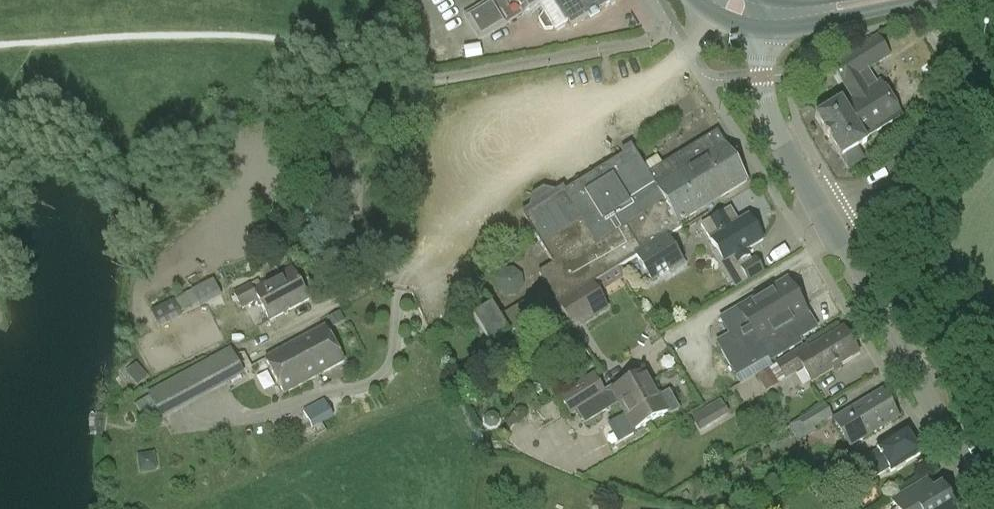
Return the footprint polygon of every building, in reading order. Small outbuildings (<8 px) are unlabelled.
[(464,15),(479,40),(522,14),(523,15),(538,5),(543,13),(538,21),(544,31),(554,30),(555,33),(567,25),(570,30),(619,0),(490,0),(464,15)] [(839,157),(840,157),(849,172),(865,162),(857,147),(865,141),(863,139),(901,115),(880,82),(877,84),(869,71),(891,57),(878,36),(830,66),(850,98),(842,104),(840,100),(815,116),(814,116),(816,119),(825,133),(823,134),(828,141),(829,140),(838,154),(837,154),(839,157)] [(638,256),(666,237),(681,228),(679,223),(746,181),(715,132),(648,174),(639,160),(557,210),(555,206),(550,205),(542,209),(540,215),(543,219),(529,227),(552,264),(538,273),(547,289),(502,316),(512,332),(549,309),(592,284),(638,256)] [(720,258),(724,264),(732,259),(734,262),(735,262),(736,263),(748,256),(744,250),(761,240),(748,217),(738,223),(729,209),(700,226),(717,253),(720,258)] [(681,262),(666,237),(638,256),(652,279),(681,262)] [(488,284),(507,302),(527,282),(508,264),(488,284)] [(268,321),(308,299),(291,268),(253,289),(250,284),(233,294),(242,310),(257,301),(268,321)] [(733,342),(720,350),(721,353),(714,357),(721,369),(728,365),(741,385),(773,367),(769,361),(801,342),(799,339),(816,329),(786,278),(736,308),(737,309),(719,320),(733,342)] [(215,281),(191,292),(198,306),(222,295),(218,288),(215,281)] [(574,332),(609,310),(592,284),(549,309),(557,322),(565,317),(574,332)] [(186,295),(174,300),(180,312),(192,306),(186,295)] [(151,312),(158,326),(181,315),(180,312),(174,300),(151,312)] [(489,346),(512,332),(502,316),(495,304),(472,318),(489,346)] [(339,311),(327,318),(332,327),(344,321),(339,311)] [(264,359),(283,395),(342,362),(323,327),(264,359)] [(858,353),(842,327),(808,348),(806,345),(775,364),(785,380),(806,367),(814,380),(858,353)] [(230,349),(147,394),(161,420),(245,375),(230,349)] [(779,385),(770,370),(757,377),(766,393),(779,385)] [(636,429),(667,412),(672,414),(679,410),(669,392),(659,398),(644,372),(613,389),(612,387),(604,391),(593,374),(558,397),(570,416),(577,412),(585,425),(618,404),(625,416),(607,425),(618,445),(634,436),(636,429)] [(833,420),(849,446),(897,416),(881,390),(833,420)] [(324,400),(303,411),(312,429),(333,418),(324,400)] [(825,405),(789,426),(799,442),(816,432),(814,429),(833,418),(825,405)] [(692,416),(695,421),(700,430),(709,424),(704,416),(701,411),(692,416)] [(890,472),(920,453),(905,429),(875,448),(877,451),(858,463),(870,482),(889,470),(890,472)] [(944,492),(936,497),(925,479),(891,501),(896,508),(954,508),(944,492)]
